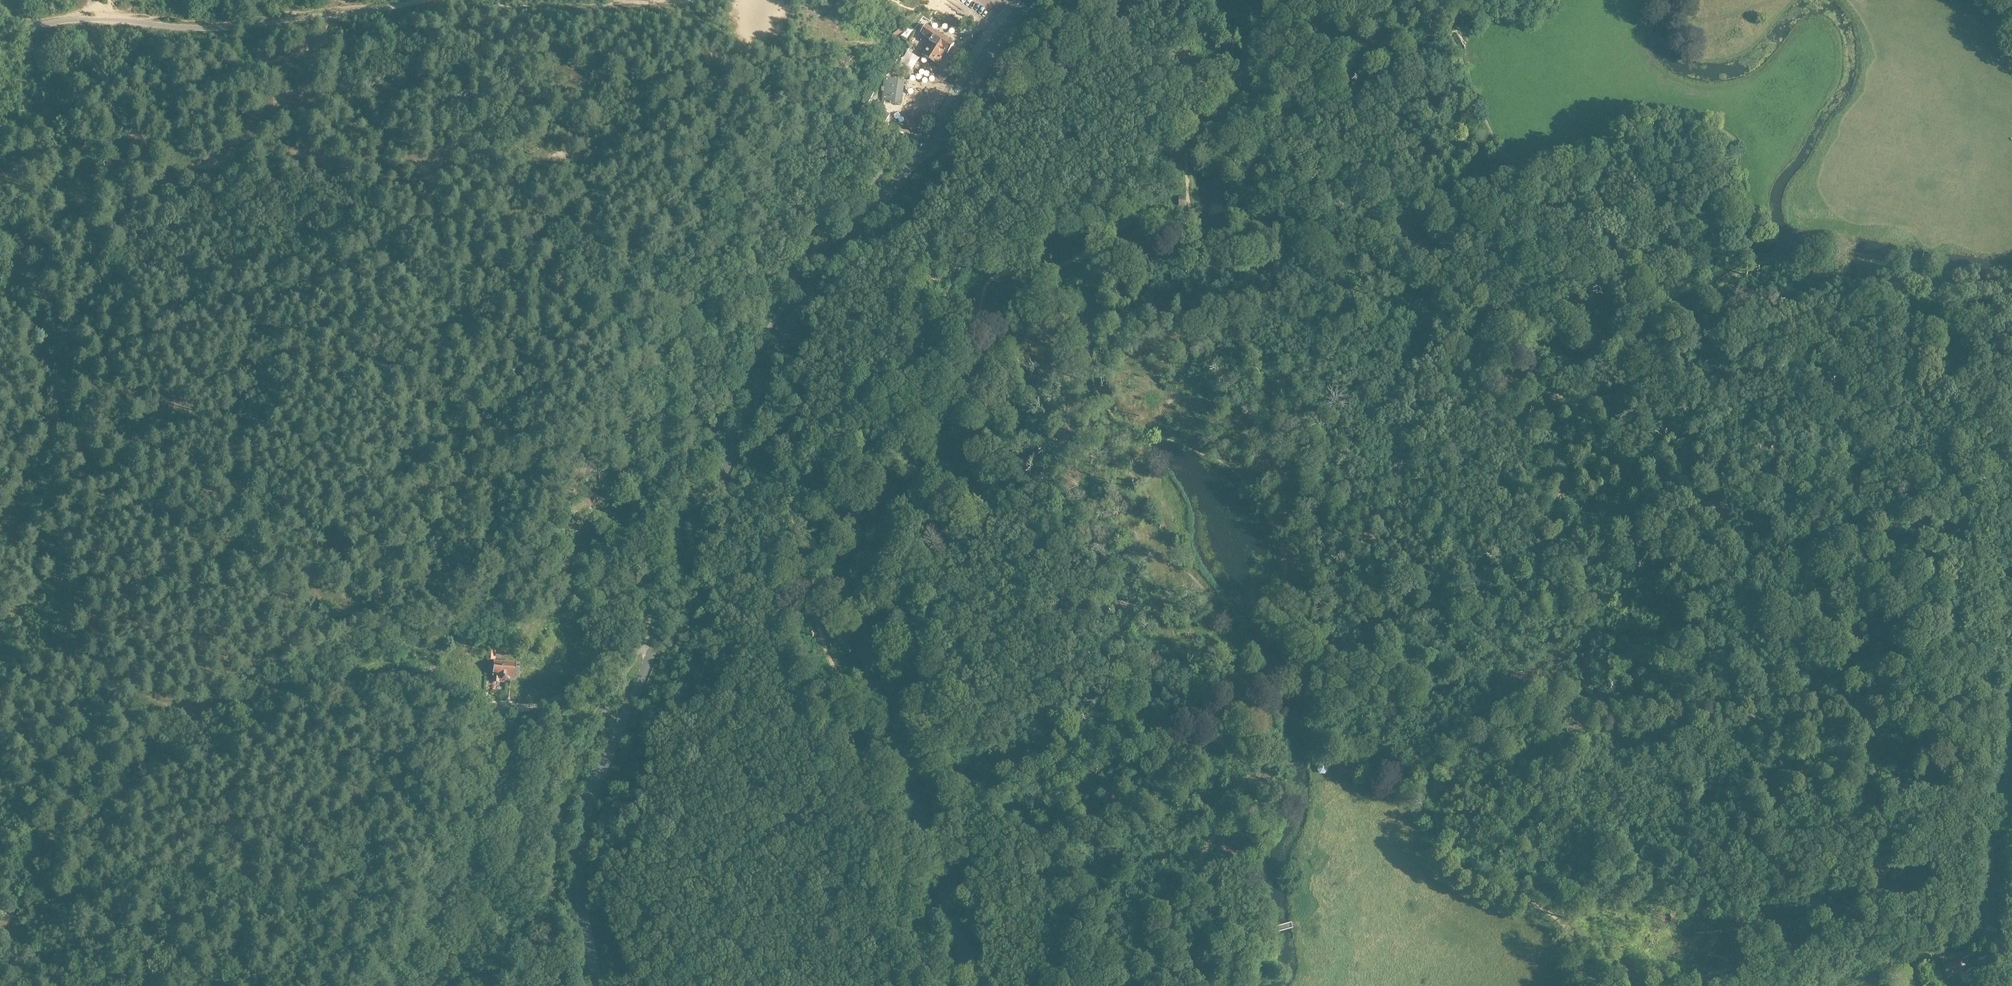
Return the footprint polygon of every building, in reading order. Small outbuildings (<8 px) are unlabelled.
[(890,32),(894,38),(905,30),(900,24),(890,32)] [(953,43),(926,25),(921,33),(931,40),(922,54),(926,56),(937,64),(945,52),(946,53),(953,43)] [(872,98),(876,92),(871,89),(869,93),(867,92),(862,100),(859,99),(854,107),(883,126),(889,115),(885,113),(887,110),(884,109),(884,104),(885,102),(902,104),(905,80),(885,77),(882,102),(881,103),(878,100),(875,106),(873,104),(870,110),(862,104),(864,101),(868,103),(871,98),(872,98)] [(1186,196),(1178,196),(1179,206),(1187,206),(1186,196)] [(1952,364),(1945,359),(1941,365),(1948,370),(1952,364)] [(1705,505),(1708,513),(1715,509),(1720,518),(1730,513),(1726,505),(1727,504),(1722,496),(1705,505)] [(495,648),(486,648),(485,658),(494,659),(495,659),(495,648)] [(514,663),(505,662),(493,662),(492,674),(493,675),(492,682),(498,683),(498,679),(498,676),(501,676),(501,679),(506,679),(506,675),(512,676),(514,663)] [(1328,769),(1328,768),(1327,767),(1326,765),(1324,763),(1322,762),(1320,763),(1317,764),(1316,766),(1316,768),(1316,770),(1317,773),(1319,774),(1321,775),(1324,774),(1326,773),(1327,771),(1328,769)]
